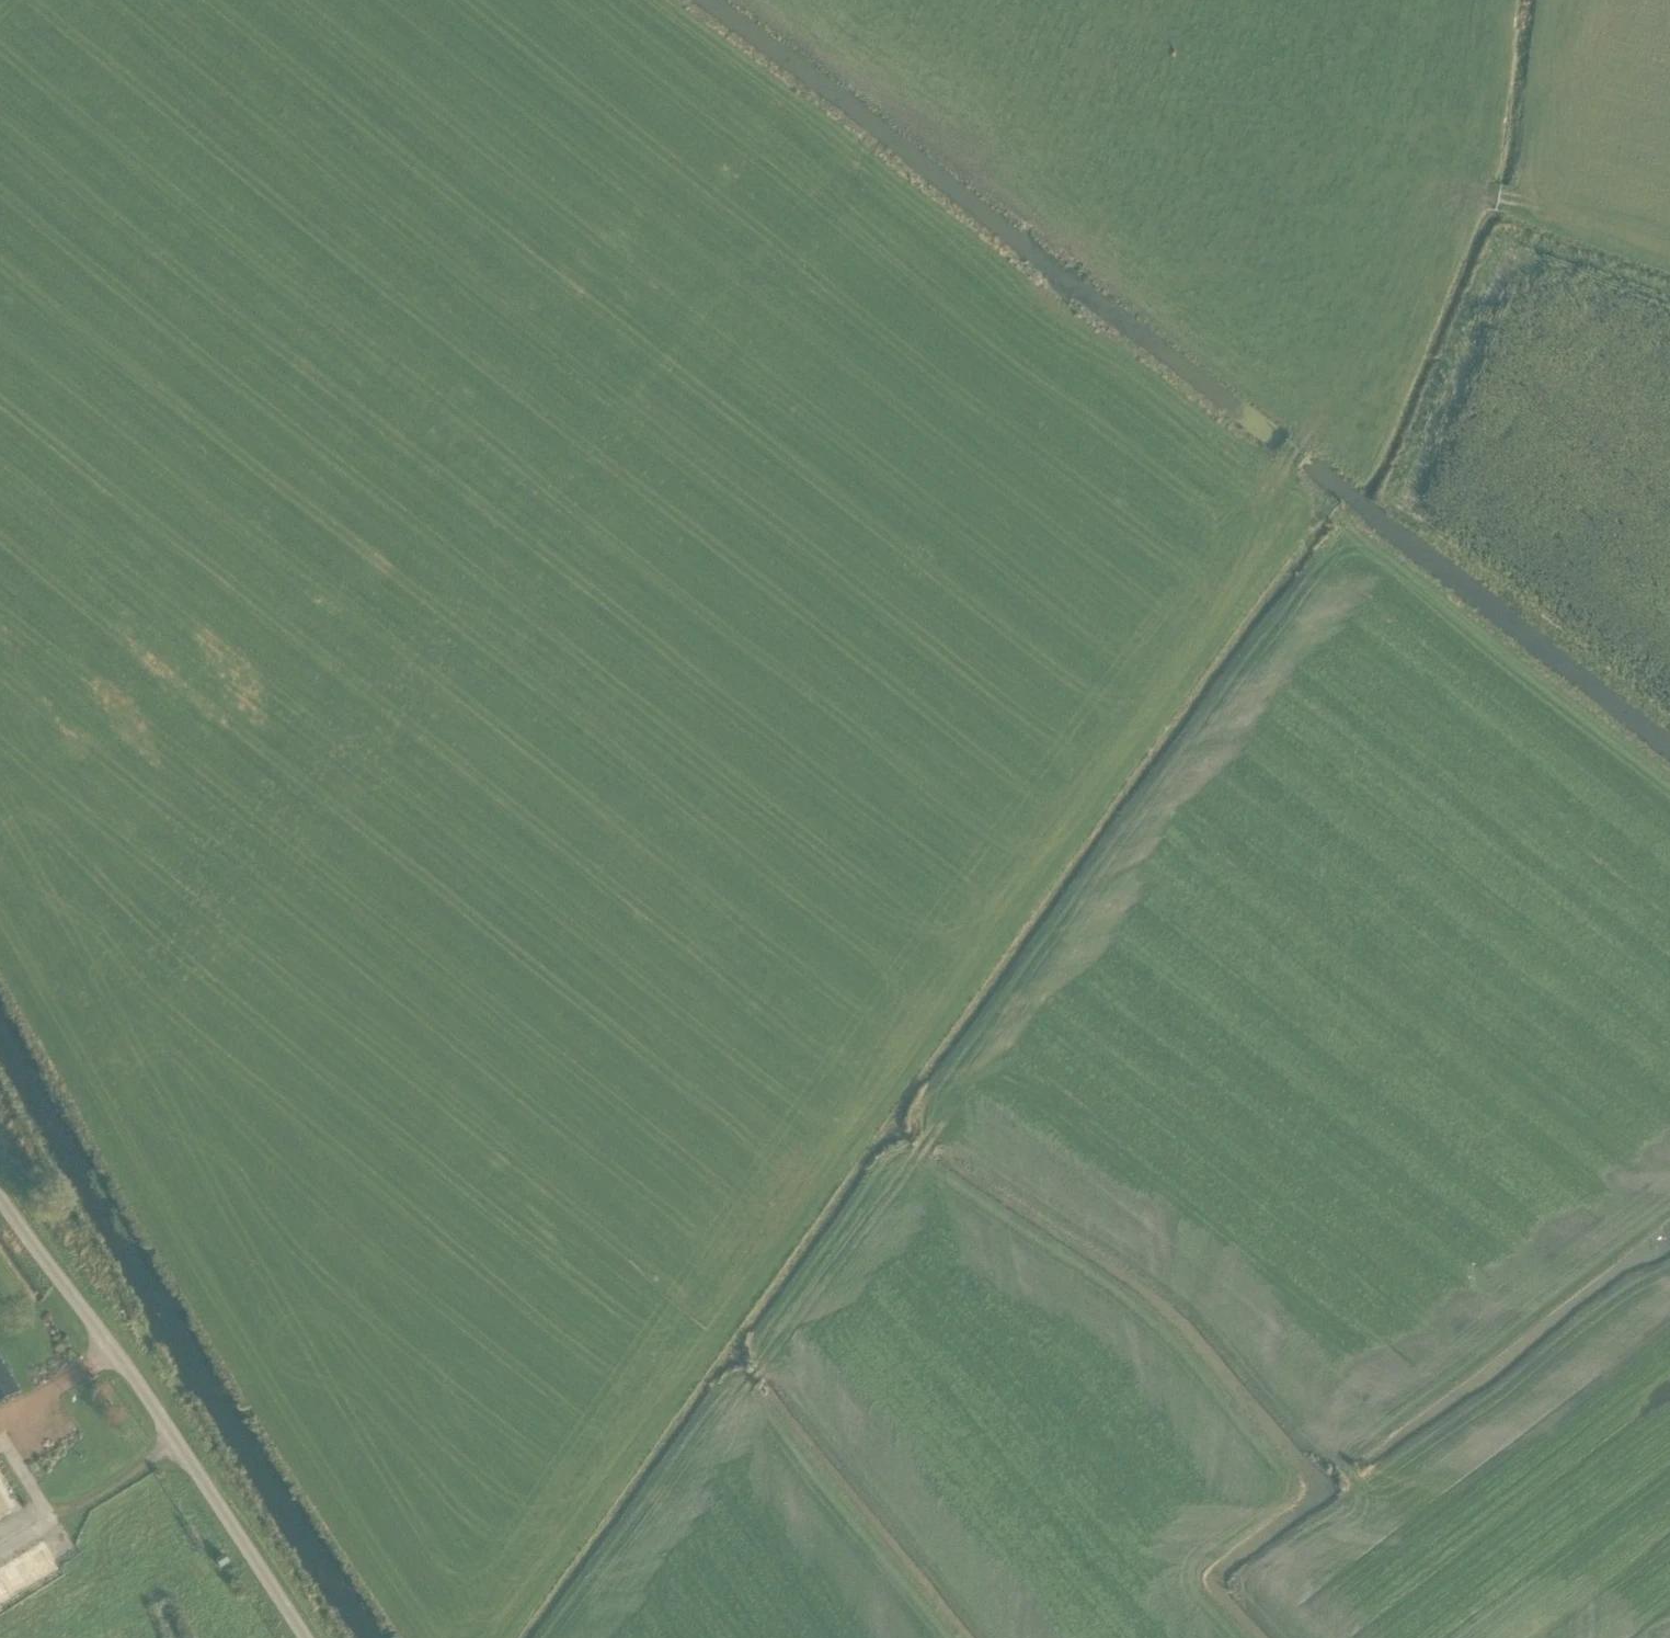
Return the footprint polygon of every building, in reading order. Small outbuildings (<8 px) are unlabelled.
[(16,1393),(0,1367),(0,1403),(16,1393)] [(22,1510),(0,1474),(0,1524),(22,1510)] [(0,1570),(0,1617),(64,1577),(43,1544),(0,1570)] [(215,1563),(219,1569),(227,1564),(223,1557),(215,1563)]
